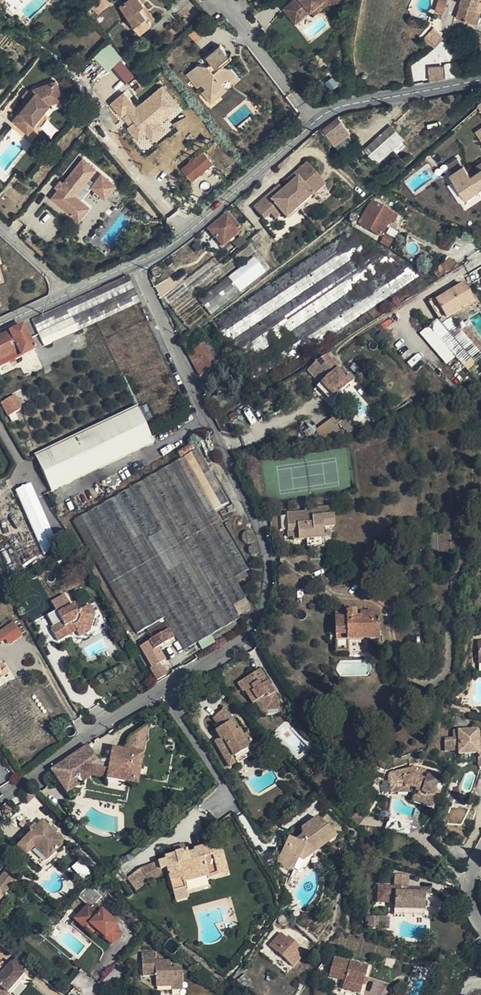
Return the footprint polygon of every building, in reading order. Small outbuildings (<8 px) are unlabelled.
[(97,15),(110,1),(109,0),(100,0),(91,9),(97,15)] [(119,7),(139,33),(151,24),(150,23),(155,20),(142,4),(139,0),(128,0),(119,7)] [(289,2),(302,17),(322,0),(291,0),(289,2)] [(313,14),(327,3),(325,0),(322,0),(310,10),(313,14)] [(435,11),(443,14),(447,0),(438,0),(435,11)] [(456,18),(472,23),(476,12),(480,0),(462,0),(456,18)] [(289,2),(282,8),(295,23),(302,17),(289,2)] [(476,12),(472,23),(477,24),(480,14),(476,12)] [(202,21),(189,34),(196,42),(210,30),(202,21)] [(434,28),(424,37),(434,48),(442,36),(434,28)] [(121,58),(108,44),(96,56),(108,70),(121,58)] [(197,65),(186,75),(197,88),(201,84),(211,96),(223,86),(221,83),(228,78),(230,80),(236,75),(231,69),(223,68),(223,66),(219,61),(227,54),(220,45),(206,57),(211,63),(207,66),(197,65)] [(219,61),(223,66),(231,59),(227,54),(219,61)] [(428,68),(429,81),(444,79),(443,67),(428,68)] [(233,84),(240,79),(236,75),(230,80),(233,84)] [(26,105),(13,121),(28,133),(36,124),(33,121),(40,112),(45,105),(62,99),(55,81),(32,89),(23,102),(26,105)] [(135,106),(124,92),(108,104),(142,148),(165,130),(161,125),(182,109),(163,85),(135,106)] [(227,90),(223,86),(211,96),(206,90),(202,93),(211,103),(227,90)] [(40,112),(33,121),(36,124),(38,126),(46,116),(40,112)] [(334,122),(318,133),(330,149),(332,147),(341,140),(345,137),(334,122)] [(391,125),(362,148),(375,165),(405,142),(391,125)] [(341,140),(332,147),(335,151),(337,149),(344,145),(341,140)] [(204,152),(180,167),(189,182),(213,167),(204,152)] [(452,173),(462,166),(456,159),(447,165),(452,173)] [(58,191),(52,199),(72,215),(83,203),(76,197),(87,183),(100,194),(110,182),(100,174),(93,183),(89,180),(96,171),(82,160),(58,191)] [(272,193),(252,210),(261,221),(268,215),(273,221),(281,215),(284,219),(321,186),(304,166),(291,177),(295,181),(287,187),(281,193),(275,197),(272,193)] [(447,178),(463,201),(474,194),(472,191),(480,184),(480,174),(479,172),(468,179),(461,169),(447,178)] [(287,187),(295,181),(291,177),(284,183),(287,187)] [(60,181),(54,188),(58,191),(63,184),(60,181)] [(115,185),(110,182),(100,194),(105,198),(115,185)] [(275,197),(281,193),(277,188),(275,190),(272,193),(275,197)] [(447,205),(455,215),(459,211),(452,200),(447,205)] [(83,203),(72,215),(79,220),(89,208),(83,203)] [(377,239),(390,215),(370,205),(358,228),(377,239)] [(390,215),(377,239),(383,242),(389,232),(392,226),(395,227),(399,220),(390,215)] [(225,216),(207,233),(221,248),(239,232),(225,216)] [(396,274),(381,283),(378,279),(374,275),(369,266),(371,264),(366,259),(353,236),(212,316),(219,327),(237,346),(238,348),(286,320),(289,325),(295,331),(298,329),(310,317),(317,324),(306,335),(322,326),(330,318),(341,328),(339,325),(420,278),(408,266),(399,272),(396,274)] [(389,239),(384,247),(393,252),(394,248),(397,244),(389,239)] [(270,268),(250,241),(224,261),(212,247),(158,290),(190,331),(270,268)] [(448,260),(436,274),(442,279),(451,273),(457,265),(448,260)] [(106,287),(32,320),(43,344),(47,346),(52,344),(50,342),(76,331),(77,333),(141,304),(130,278),(127,278),(118,281),(106,287)] [(433,305),(443,322),(470,305),(460,288),(433,305)] [(386,321),(378,326),(385,337),(386,336),(393,332),(386,321)] [(480,367),(480,360),(478,357),(471,349),(448,324),(444,327),(440,323),(429,333),(469,378),(475,373),(480,367)] [(0,339),(0,369),(33,352),(22,328),(0,339)] [(201,347),(211,364),(216,361),(214,357),(207,344),(201,347)] [(478,357),(480,354),(480,350),(476,344),(471,349),(478,357)] [(211,364),(201,347),(185,356),(198,379),(214,370),(211,364)] [(311,367),(303,375),(331,402),(346,386),(324,360),(311,367)] [(469,378),(475,384),(480,381),(480,375),(478,376),(475,373),(469,378)] [(52,383),(40,390),(49,404),(59,397),(52,383)] [(0,402),(0,403),(8,416),(23,407),(14,393),(0,402)] [(135,408),(33,456),(50,492),(68,483),(152,444),(135,408)] [(334,422),(342,430),(346,426),(343,423),(338,418),(334,422)] [(239,620),(231,607),(245,599),(237,584),(234,579),(245,572),(247,571),(214,511),(227,504),(198,450),(73,523),(137,635),(164,619),(183,651),(239,620)] [(56,543),(27,483),(13,490),(42,550),(56,543)] [(311,515),(312,532),(320,531),(333,530),(332,519),(330,519),(330,514),(311,515)] [(311,515),(284,516),(285,533),(290,533),(291,543),(321,541),(320,531),(312,532),(311,515)] [(245,572),(234,579),(237,584),(248,578),(245,572)] [(245,599),(231,607),(239,620),(252,612),(245,599)] [(334,644),(360,643),(359,616),(360,614),(333,614),(334,644)] [(375,616),(359,616),(360,643),(375,643),(375,616)] [(67,637),(53,644),(59,656),(63,654),(73,648),(72,645),(76,642),(78,646),(81,651),(91,647),(96,631),(91,621),(79,627),(75,620),(62,627),(67,637)] [(157,626),(147,633),(152,641),(162,634),(157,626)] [(7,634),(14,644),(21,639),(20,638),(19,637),(16,632),(15,630),(7,634)] [(152,641),(139,648),(144,657),(158,650),(168,644),(162,634),(152,641)] [(360,654),(360,643),(334,644),(334,655),(360,654)] [(158,650),(144,657),(151,670),(149,672),(156,683),(165,677),(158,667),(165,662),(158,650)] [(263,712),(277,709),(276,700),(272,694),(269,696),(266,690),(269,689),(258,671),(235,685),(241,694),(242,693),(250,707),(253,705),(257,702),(263,712)] [(261,718),(278,715),(277,709),(263,712),(257,702),(253,705),(261,718)] [(243,738),(234,722),(223,711),(212,721),(220,730),(215,733),(219,740),(221,739),(233,760),(253,748),(246,736),(243,738)] [(138,786),(148,725),(128,739),(124,751),(111,749),(108,761),(107,770),(90,768),(96,761),(86,746),(82,748),(49,773),(65,794),(88,777),(138,786)] [(477,757),(477,770),(480,771),(480,743),(479,742),(476,733),(452,734),(452,742),(444,742),(444,754),(457,754),(457,757),(477,757)] [(233,760),(221,739),(219,740),(214,743),(229,769),(236,765),(233,760)] [(90,768),(107,770),(108,761),(96,761),(90,768)] [(418,805),(426,808),(428,805),(429,803),(430,800),(432,797),(432,794),(433,790),(431,789),(434,781),(424,777),(426,771),(417,768),(415,768),(414,768),(412,768),(411,769),(407,769),(407,772),(401,773),(399,771),(390,773),(389,774),(388,776),(387,777),(388,778),(388,791),(390,794),(397,793),(406,787),(412,789),(410,795),(408,800),(416,802),(418,805)] [(424,777),(434,781),(436,775),(426,771),(424,777)] [(52,815),(29,791),(27,793),(24,796),(24,798),(24,801),(25,805),(42,824),(52,815)] [(26,828),(19,819),(15,822),(16,824),(22,831),(26,828)] [(306,856),(310,858),(336,839),(315,819),(300,830),(301,836),(293,842),(287,840),(277,864),(280,865),(280,866),(279,868),(289,872),(290,870),(294,872),(296,865),(301,854),(306,856)] [(32,833),(54,857),(63,847),(42,824),(32,833)] [(54,857),(32,833),(23,842),(40,861),(44,866),(54,857)] [(32,868),(40,861),(23,842),(15,849),(32,868)] [(173,856),(185,853),(183,845),(180,846),(171,848),(173,856)] [(206,880),(227,875),(220,850),(215,851),(210,853),(208,847),(192,851),(193,852),(186,854),(185,853),(173,856),(162,859),(163,862),(157,863),(159,872),(165,871),(171,894),(184,890),(183,885),(206,879),(206,880)] [(301,854),(296,865),(301,868),(302,865),(306,856),(301,854)] [(40,861),(32,868),(36,873),(44,866),(40,861)] [(159,872),(157,863),(140,870),(126,880),(125,881),(134,893),(160,876),(159,872)] [(0,875),(0,889),(4,893),(7,890),(20,875),(9,865),(0,875)] [(125,881),(126,880),(119,871),(115,875),(122,884),(125,881)] [(398,892),(425,894),(425,895),(430,895),(431,889),(409,888),(410,877),(394,876),(394,882),(399,882),(399,888),(398,892)] [(27,890),(30,886),(24,881),(24,882),(21,885),(27,890)] [(92,883),(74,903),(84,912),(82,915),(79,919),(90,929),(91,927),(99,935),(101,933),(108,939),(110,937),(117,942),(122,936),(116,930),(118,927),(95,907),(106,894),(92,883)] [(394,905),(395,892),(398,892),(399,888),(379,886),(378,904),(394,905)] [(184,890),(171,894),(173,903),(177,902),(186,899),(184,890)] [(394,910),(424,912),(425,895),(425,894),(398,892),(395,892),(394,905),(394,910)] [(90,929),(79,919),(75,923),(76,923),(95,940),(99,935),(91,927),(90,929)] [(108,939),(101,933),(99,935),(113,947),(117,942),(110,937),(108,939)] [(268,946),(273,951),(285,939),(280,934),(268,946)] [(298,947),(287,937),(285,939),(273,951),(285,962),(298,947)] [(298,947),(285,962),(291,968),(292,969),(305,954),(298,947)] [(21,949),(16,955),(27,964),(32,958),(21,949)] [(31,968),(27,964),(16,955),(10,963),(0,954),(0,994),(8,994),(31,968)] [(155,954),(142,954),(143,977),(156,976),(157,987),(172,987),(172,983),(183,983),(183,966),(171,967),(171,961),(156,962),(155,954)] [(325,955),(318,962),(319,963),(320,964),(321,965),(328,958),(325,955)] [(334,959),(329,977),(344,982),(342,991),(357,994),(360,994),(367,969),(334,959)]
